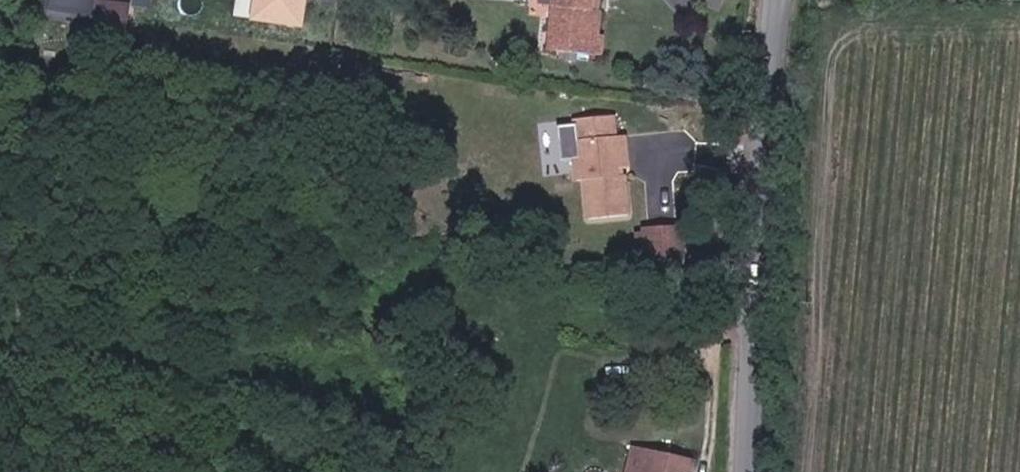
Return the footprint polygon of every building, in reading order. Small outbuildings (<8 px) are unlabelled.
[(44,17),(89,26),(94,0),(48,0),(44,17)] [(250,20),(303,27),(307,0),(253,0),(250,20)] [(595,26),(593,0),(551,0),(555,49),(590,47),(596,46),(595,26)] [(567,157),(575,158),(578,178),(584,178),(589,213),(629,209),(625,165),(621,131),(613,132),(611,109),(575,113),(577,137),(565,138),(567,157)] [(638,228),(636,249),(676,252),(678,231),(638,228)] [(696,460),(630,446),(627,462),(636,464),(634,471),(693,471),(696,460)]
